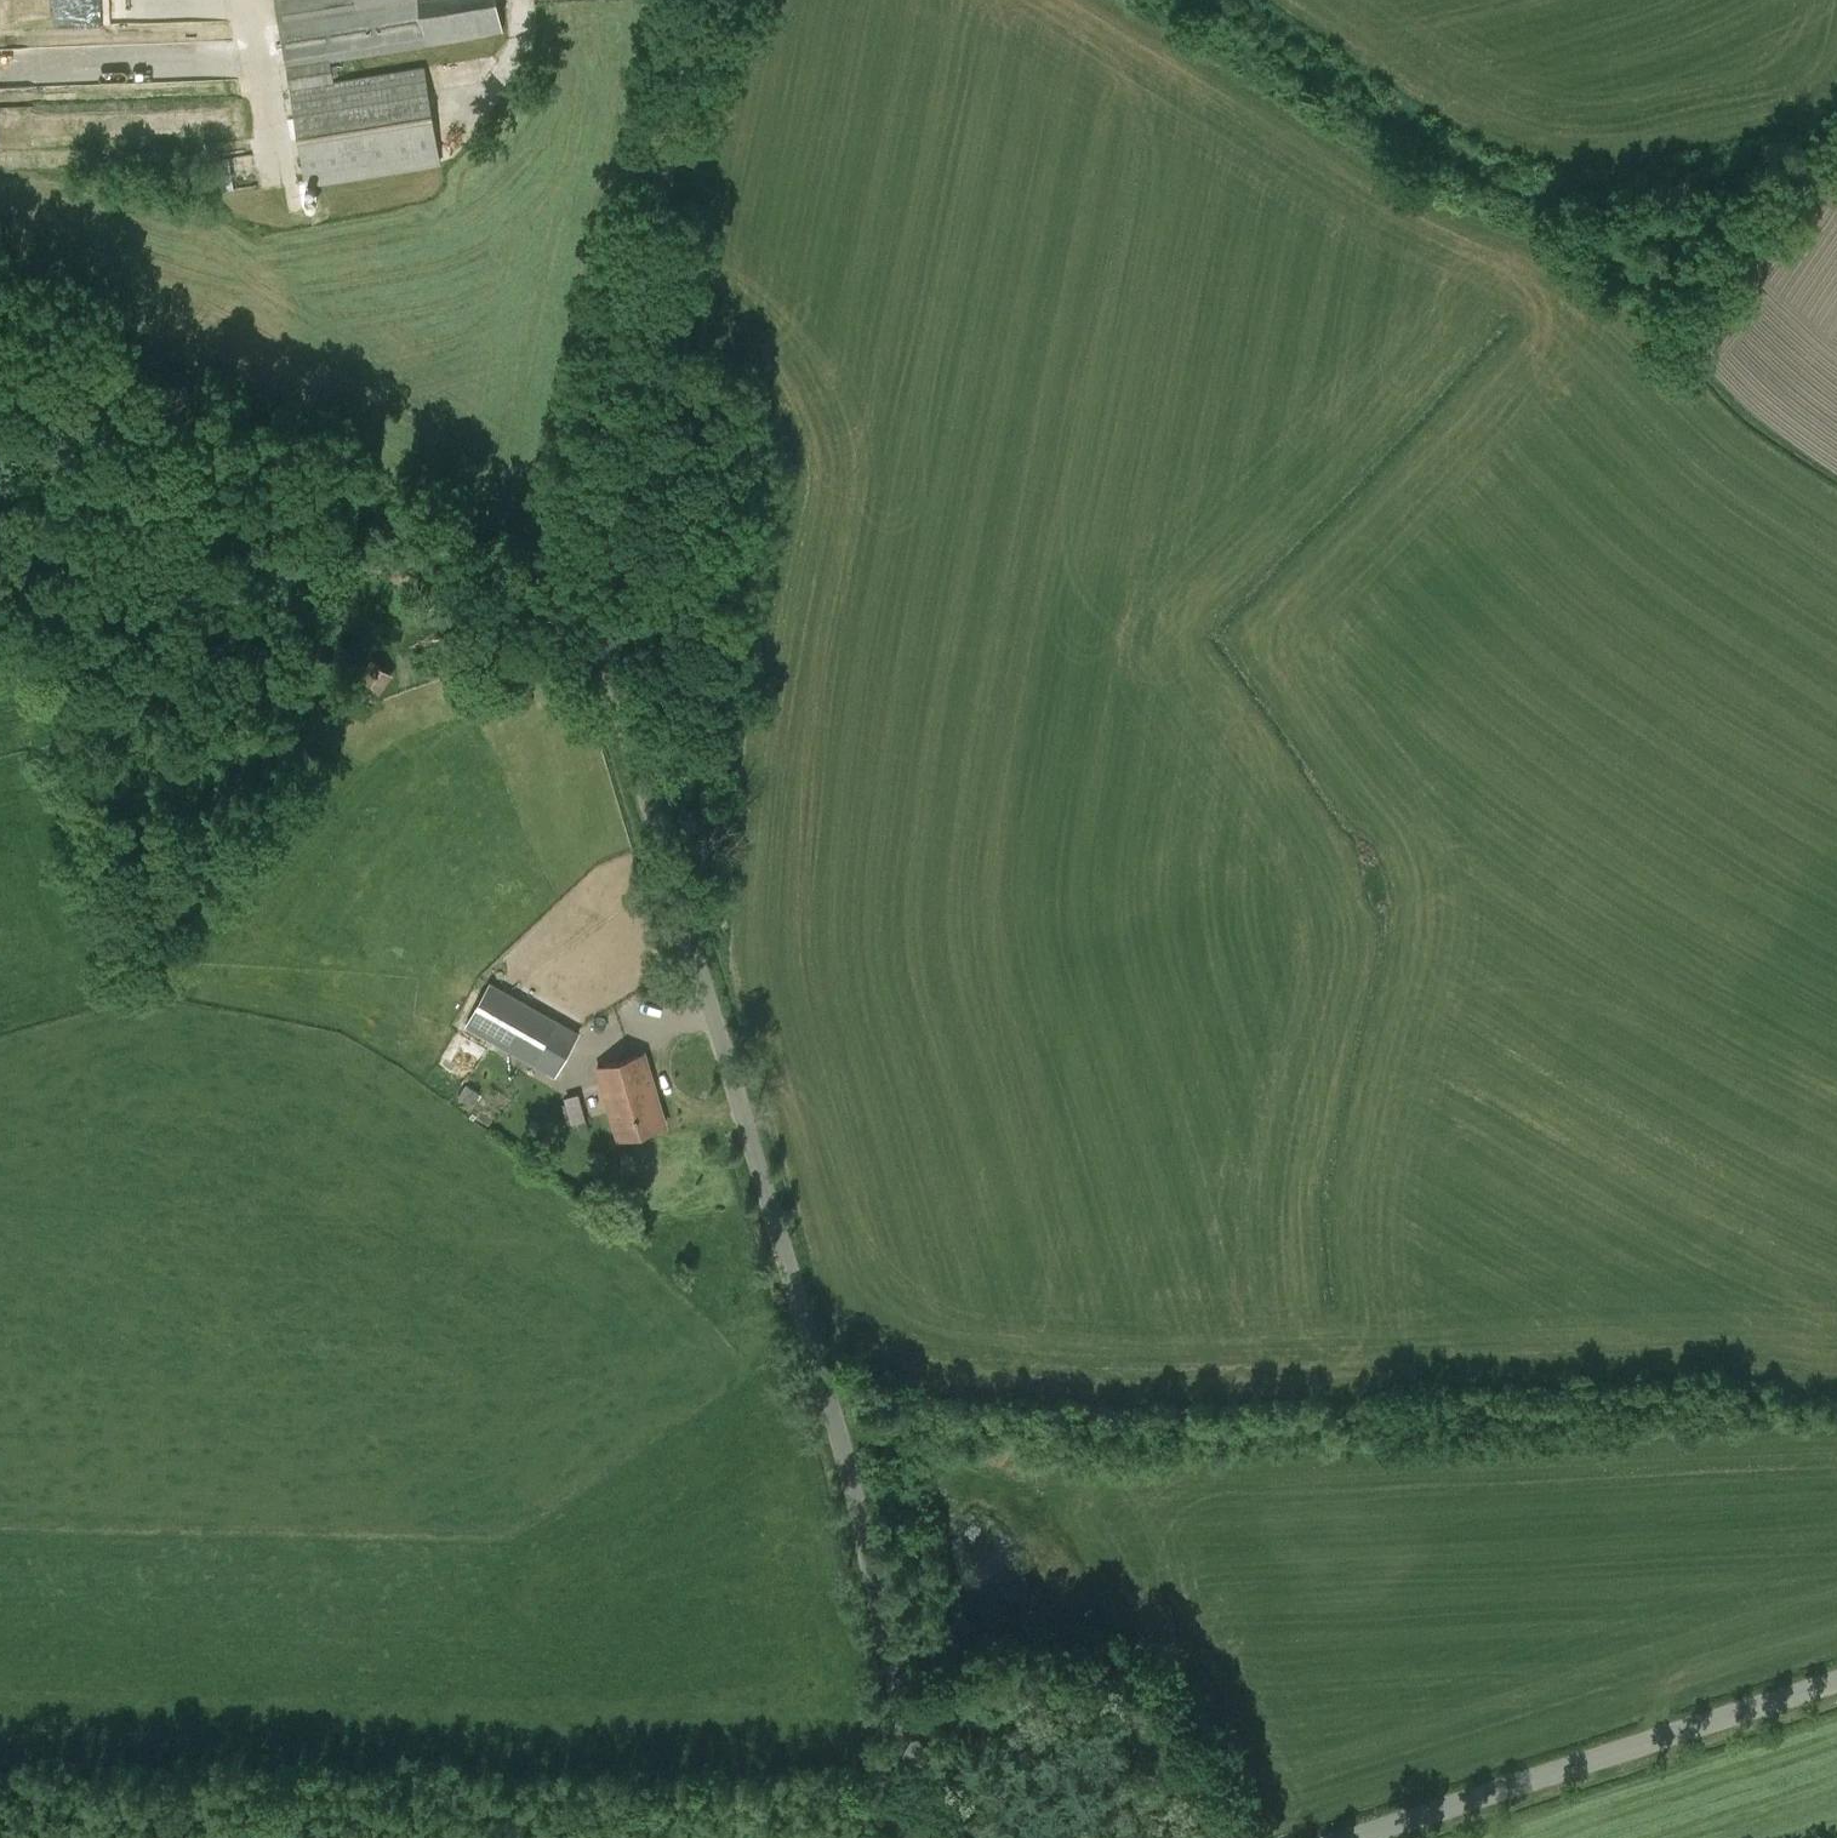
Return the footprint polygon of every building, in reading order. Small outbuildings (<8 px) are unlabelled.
[(305,186),(440,165),(424,67),(334,81),(330,61),(501,32),(496,0),(275,0),(305,186)] [(191,44),(191,78),(202,78),(202,44),(191,44)] [(362,653),(337,690),(367,712),(394,674),(362,653)] [(465,1025),(555,1075),(580,1031),(491,980),(465,1025)] [(598,1068),(619,1139),(664,1126),(643,1054),(598,1068)] [(569,1097),(575,1122),(590,1119),(585,1094),(569,1097)]
